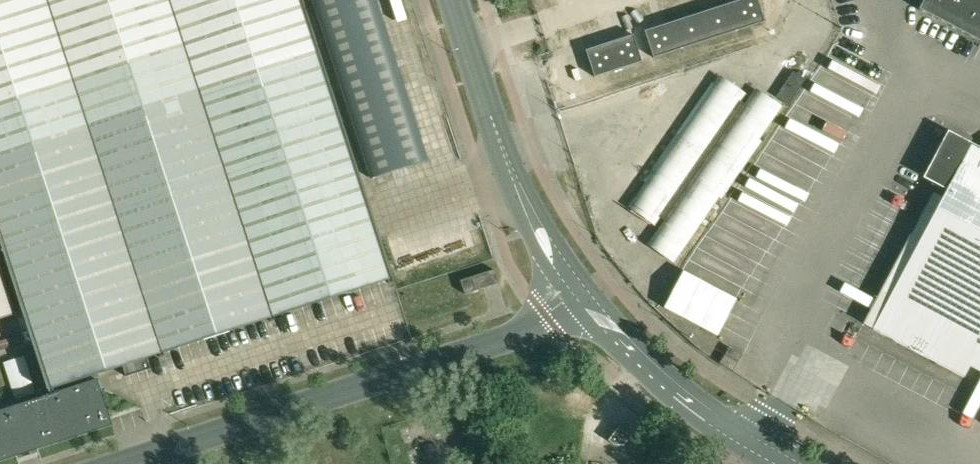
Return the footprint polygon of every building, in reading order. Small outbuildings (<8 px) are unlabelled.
[(389,280),(382,258),(299,0),(0,0),(0,239),(3,238),(53,388),(162,353),(271,317),(389,280)] [(372,169),(429,151),(380,0),(317,0),(372,169)] [(765,8),(762,0),(742,0),(747,14),(765,8)] [(919,9),(979,42),(979,40),(979,0),(924,0),(919,9)] [(678,254),(690,237),(718,196),(722,199),(762,141),(758,139),(769,122),(711,82),(643,181),(647,184),(636,200),(643,206),(641,210),(648,215),(651,211),(666,221),(655,238),(678,254)] [(949,135),(926,177),(948,189),(873,329),(965,378),(977,355),(979,357),(979,151),(949,135)] [(15,314),(0,268),(0,319),(15,314)] [(483,288),(499,283),(494,270),(461,281),(465,294),(483,288)] [(730,347),(729,349),(727,353),(739,361),(742,355),(730,347)] [(727,353),(720,363),(732,371),(739,361),(727,353)] [(25,356),(3,364),(15,400),(37,392),(25,356)] [(112,425),(110,417),(99,381),(0,412),(0,462),(112,425)] [(630,437),(619,428),(609,440),(613,444),(623,446),(630,437)]
